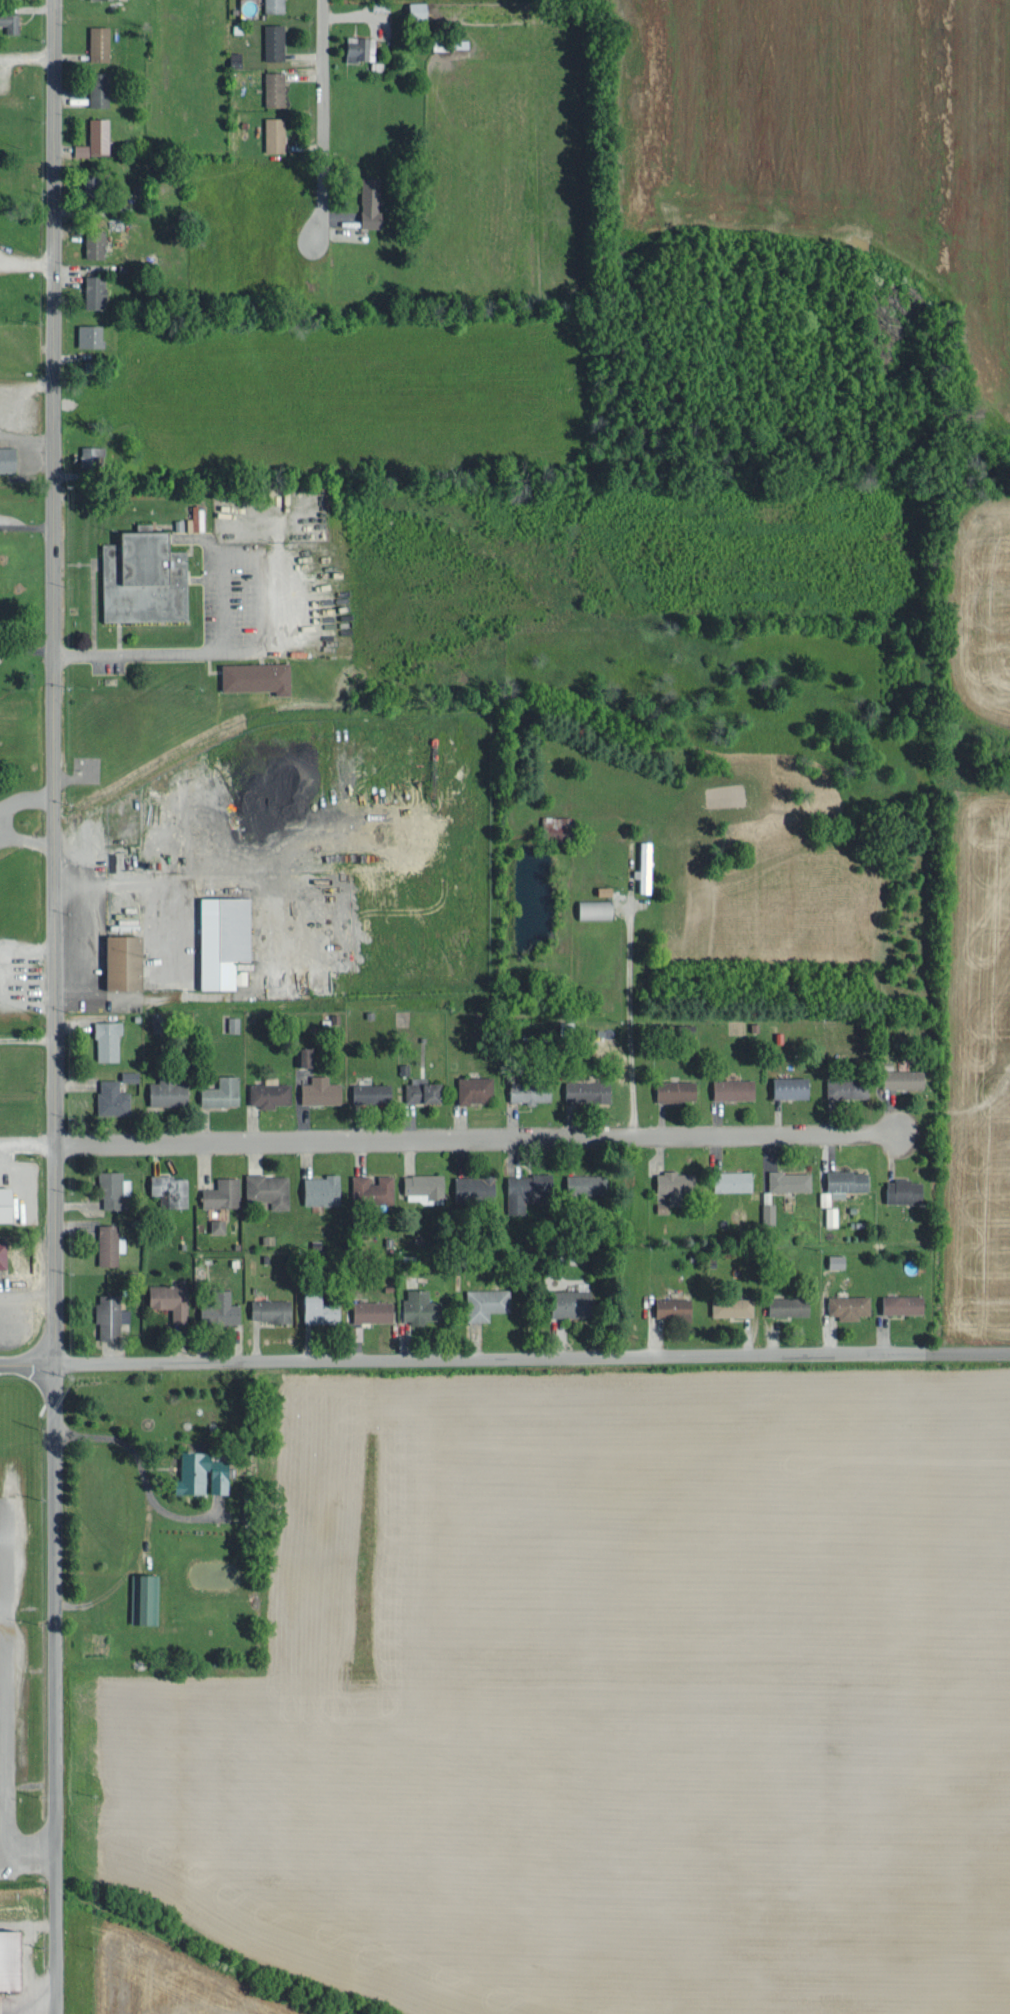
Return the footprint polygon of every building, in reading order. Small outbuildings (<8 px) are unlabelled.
[(260,11),(280,11),(280,0),(260,0),(260,11)] [(402,1),(401,18),(423,18),(423,1),(402,1)] [(0,11),(0,24),(1,24),(1,32),(14,32),(13,11),(0,11)] [(261,60),(280,59),(279,23),(260,23),(261,60)] [(105,60),(105,25),(85,25),(84,59),(105,60)] [(370,36),(340,35),(340,59),(369,60),(370,36)] [(103,106),(104,72),(85,71),(85,105),(103,106)] [(261,105),(280,105),(280,71),(260,71),(261,105)] [(106,151),(105,117),(85,117),(86,152),(106,151)] [(261,151),(281,151),(280,117),(260,117),(261,151)] [(356,226),(376,227),(377,187),(357,186),(356,226)] [(100,229),(81,229),(80,257),(99,257),(100,229)] [(80,308),(100,308),(100,276),(80,275),(80,308)] [(97,325),(74,324),(73,346),(97,347),(97,325)] [(10,471),(10,444),(0,444),(0,471),(10,471)] [(101,445),(76,445),(77,462),(96,462),(96,455),(101,455),(101,445)] [(183,530),(201,529),(201,505),(189,506),(189,517),(183,517),(183,530)] [(97,619),(182,619),(182,549),(166,549),(166,529),(149,529),(149,522),(131,522),(131,529),(110,529),(110,542),(97,542),(97,619)] [(216,689),(268,688),(268,693),(283,693),(282,660),(215,662),(216,689)] [(563,815),(539,814),(538,832),(563,833),(563,815)] [(635,891),(649,891),(650,840),(636,840),(635,891)] [(193,987),(228,988),(228,959),(244,959),(244,895),(193,895),(193,987)] [(607,917),(606,898),(573,899),(574,918),(607,917)] [(91,1060),(116,1059),(116,1020),(90,1020),(91,1060)] [(293,1064),(305,1064),(305,1046),(293,1046),(293,1064)] [(877,1087),(920,1086),(920,1068),(876,1069),(877,1087)] [(117,1079),(135,1080),(135,1070),(118,1069),(117,1079)] [(233,1074),(213,1074),(214,1085),(195,1086),(195,1105),(234,1104),(233,1074)] [(324,1074),(307,1074),(307,1081),(296,1081),(296,1102),(336,1102),(336,1081),(324,1081),(324,1074)] [(453,1076),(454,1101),(489,1101),(488,1075),(453,1076)] [(768,1096),(803,1097),(803,1076),(768,1075),(768,1096)] [(822,1097),(863,1096),(862,1077),(822,1078),(822,1097)] [(126,1112),(125,1089),(114,1090),(114,1078),(95,1078),(95,1090),(92,1090),(92,1113),(126,1112)] [(434,1101),(434,1081),(423,1081),(423,1078),(401,1078),(401,1101),(434,1101)] [(709,1098),(751,1098),(750,1078),(709,1078),(709,1098)] [(505,1100),(523,1099),(523,1101),(546,1100),(545,1079),(505,1080),(505,1100)] [(692,1080),(652,1079),(651,1098),(691,1099),(692,1080)] [(606,1081),(561,1080),(561,1100),(605,1101),(606,1081)] [(145,1105),(182,1103),(181,1081),(144,1083),(145,1105)] [(246,1104),(287,1104),(287,1082),(246,1082),(246,1104)] [(348,1100),(385,1101),(385,1083),(348,1082),(348,1100)] [(98,1208),(118,1208),(117,1169),(94,1170),(94,1196),(98,1196),(98,1208)] [(863,1189),(862,1169),(821,1170),(821,1190),(863,1189)] [(686,1170),(651,1171),(652,1192),(687,1190),(686,1170)] [(708,1191),(748,1190),(748,1170),(708,1171),(708,1191)] [(807,1190),(807,1171),(765,1171),(766,1190),(807,1190)] [(322,1176),(299,1176),(299,1203),(336,1203),(337,1172),(322,1172),(322,1176)] [(399,1193),(425,1192),(426,1198),(441,1198),(440,1172),(399,1174),(399,1193)] [(502,1174),(504,1213),(525,1212),(524,1189),(547,1188),(546,1172),(502,1174)] [(145,1194),(156,1193),(156,1206),(184,1205),(183,1177),(168,1177),(168,1173),(145,1173),(145,1194)] [(285,1208),(284,1173),(242,1174),(242,1200),(267,1199),(267,1208),(285,1208)] [(390,1202),(389,1174),(373,1174),(373,1182),(365,1182),(364,1173),(348,1174),(349,1202),(390,1202)] [(599,1193),(599,1175),(562,1174),(561,1193),(599,1193)] [(490,1176),(451,1175),(450,1198),(490,1199),(490,1176)] [(235,1176),(213,1176),(213,1186),(197,1187),(198,1206),(236,1205),(235,1176)] [(881,1201),(916,1201),(916,1179),(881,1178),(881,1201)] [(771,1202),(759,1202),(759,1223),(772,1223),(771,1202)] [(834,1224),(834,1206),(822,1206),(823,1224),(834,1224)] [(841,1266),(841,1253),(824,1254),(824,1267),(841,1266)] [(168,1307),(168,1321),(183,1321),(183,1292),(174,1292),(175,1284),(143,1284),(142,1306),(168,1307)] [(209,1289),(209,1302),(194,1302),(195,1322),(235,1322),(234,1303),(228,1303),(227,1288),(209,1289)] [(398,1320),(427,1321),(428,1288),(404,1288),(404,1298),(398,1297),(398,1320)] [(462,1289),(462,1320),(485,1320),(485,1311),(506,1310),(506,1288),(462,1289)] [(547,1288),(546,1315),(575,1315),(575,1302),(584,1303),(585,1289),(547,1288)] [(297,1322),(336,1321),(335,1298),(324,1299),(324,1291),(296,1292),(297,1322)] [(865,1294),(823,1295),(823,1314),(834,1313),(834,1319),(855,1318),(855,1313),(866,1313),(865,1294)] [(917,1294),(877,1294),(877,1313),(917,1312),(917,1294)] [(92,1337),(115,1338),(117,1297),(94,1296),(92,1337)] [(803,1296),(763,1297),(763,1315),(803,1314),(803,1296)] [(686,1319),(686,1297),(651,1297),(651,1318),(686,1319)] [(748,1298),(708,1297),(708,1315),(748,1315),(748,1298)] [(247,1298),(247,1320),(286,1319),(286,1298),(247,1298)] [(387,1321),(388,1301),(348,1300),(348,1320),(387,1321)] [(346,1338),(359,1339),(359,1325),(346,1325),(346,1338)] [(203,1492),(222,1492),(223,1453),(176,1453),(175,1479),(169,1479),(168,1491),(203,1492)] [(128,1622),(153,1623),(154,1573),(129,1573),(128,1622)] [(15,1990),(16,1930),(0,1930),(0,1990),(15,1990)]
